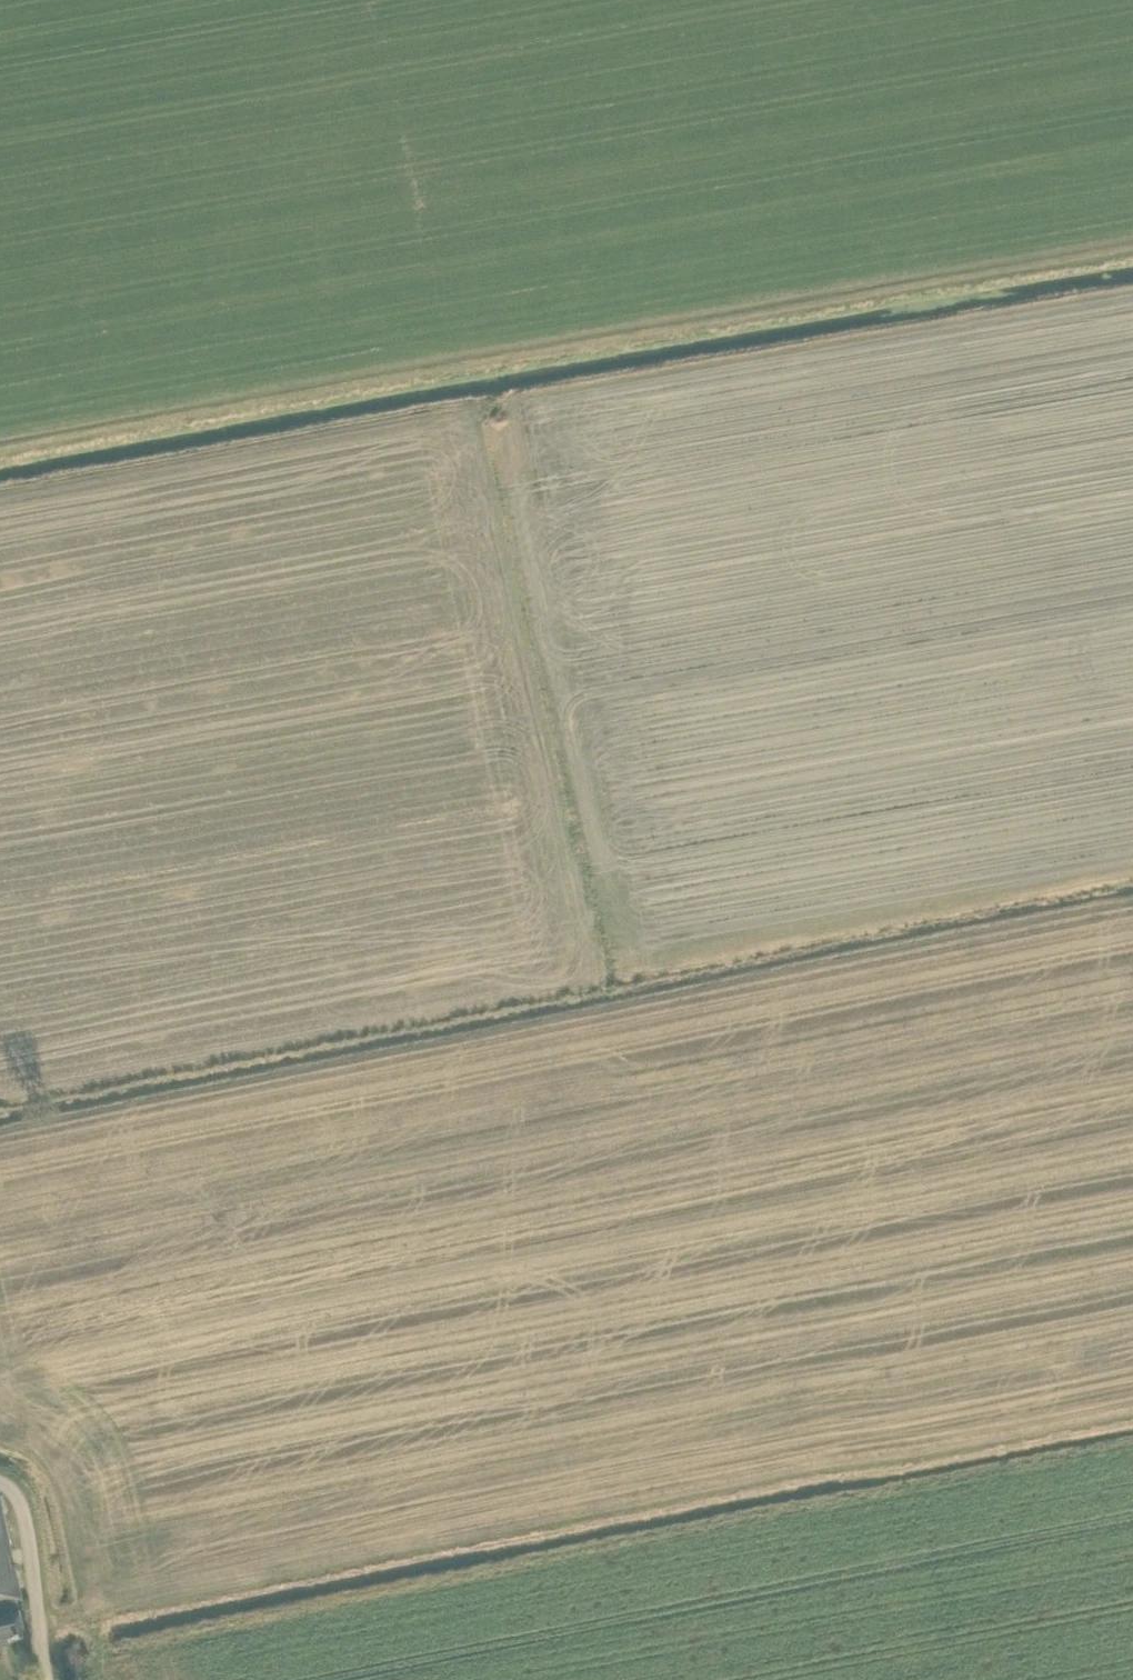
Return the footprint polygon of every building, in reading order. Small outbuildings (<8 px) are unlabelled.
[(24,1632),(16,1594),(20,1593),(0,1498),(0,1637),(24,1632)]
